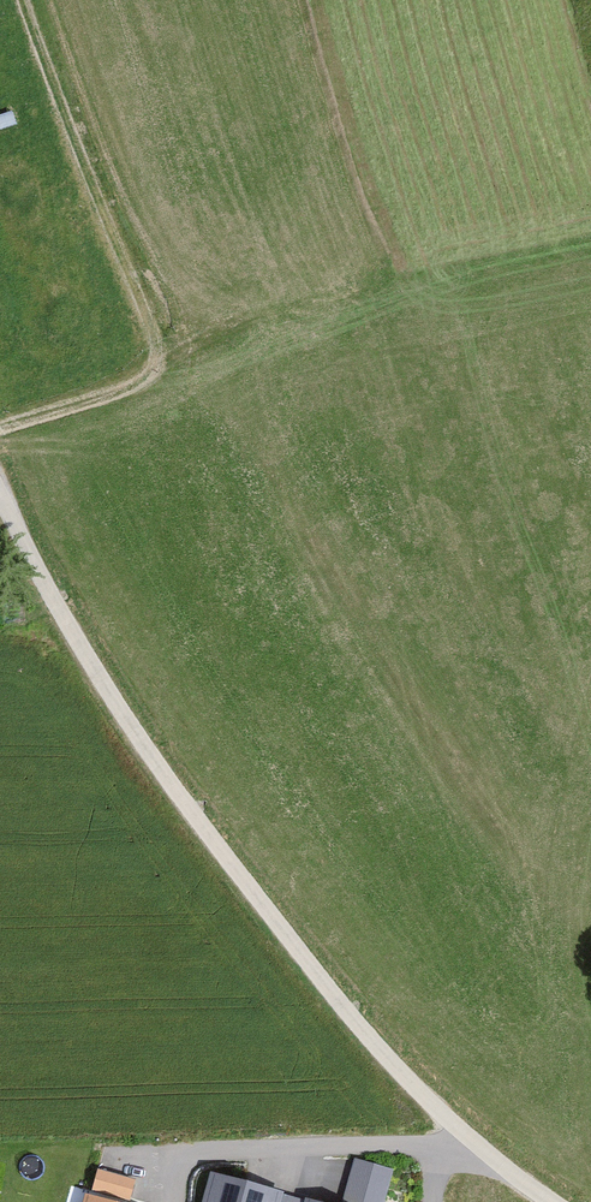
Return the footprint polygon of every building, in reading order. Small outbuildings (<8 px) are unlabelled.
[(211,1170),(202,1201),(277,1201),(281,1188),(211,1170)] [(86,1185),(81,1201),(143,1201),(86,1185)]
